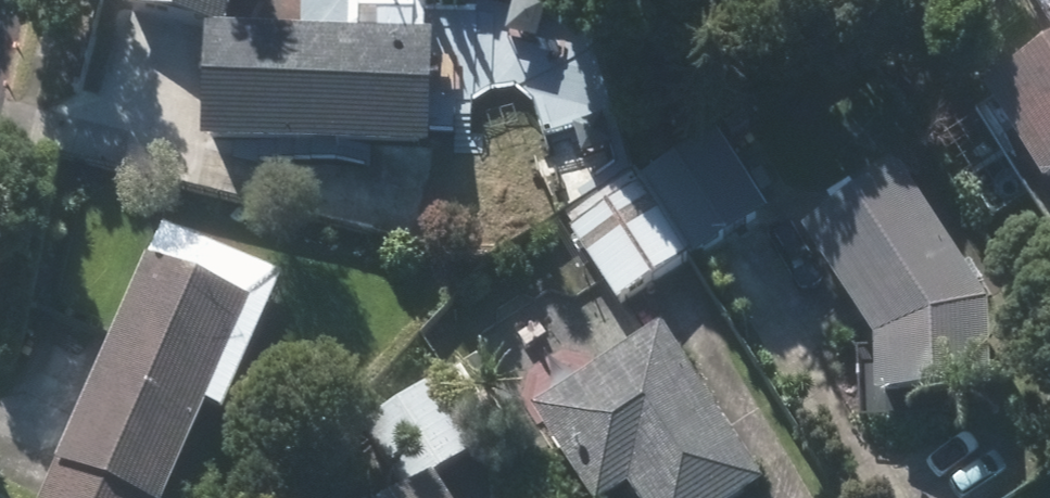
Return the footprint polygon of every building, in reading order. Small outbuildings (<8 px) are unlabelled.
[(294,43),(221,39),(230,0),(155,0),(146,38),(199,50),(195,153),(420,163),(427,7),(363,4),(363,0),(296,0),(294,43)] [(1049,53),(1049,0),(1018,0),(1049,53)] [(974,111),(1049,239),(1049,65),(974,111)] [(629,182),(682,273),(767,224),(714,132),(629,182)] [(502,223),(440,208),(446,184),(398,172),(381,241),(491,268),(502,223)] [(980,321),(890,180),(794,241),(865,354),(864,412),(979,414),(980,321)] [(682,273),(629,182),(557,223),(611,315),(682,273)] [(249,317),(143,270),(41,497),(168,497),(249,317)] [(535,497),(757,497),(656,337),(497,437),(535,497)] [(395,497),(504,497),(435,379),(353,426),(395,497)]
